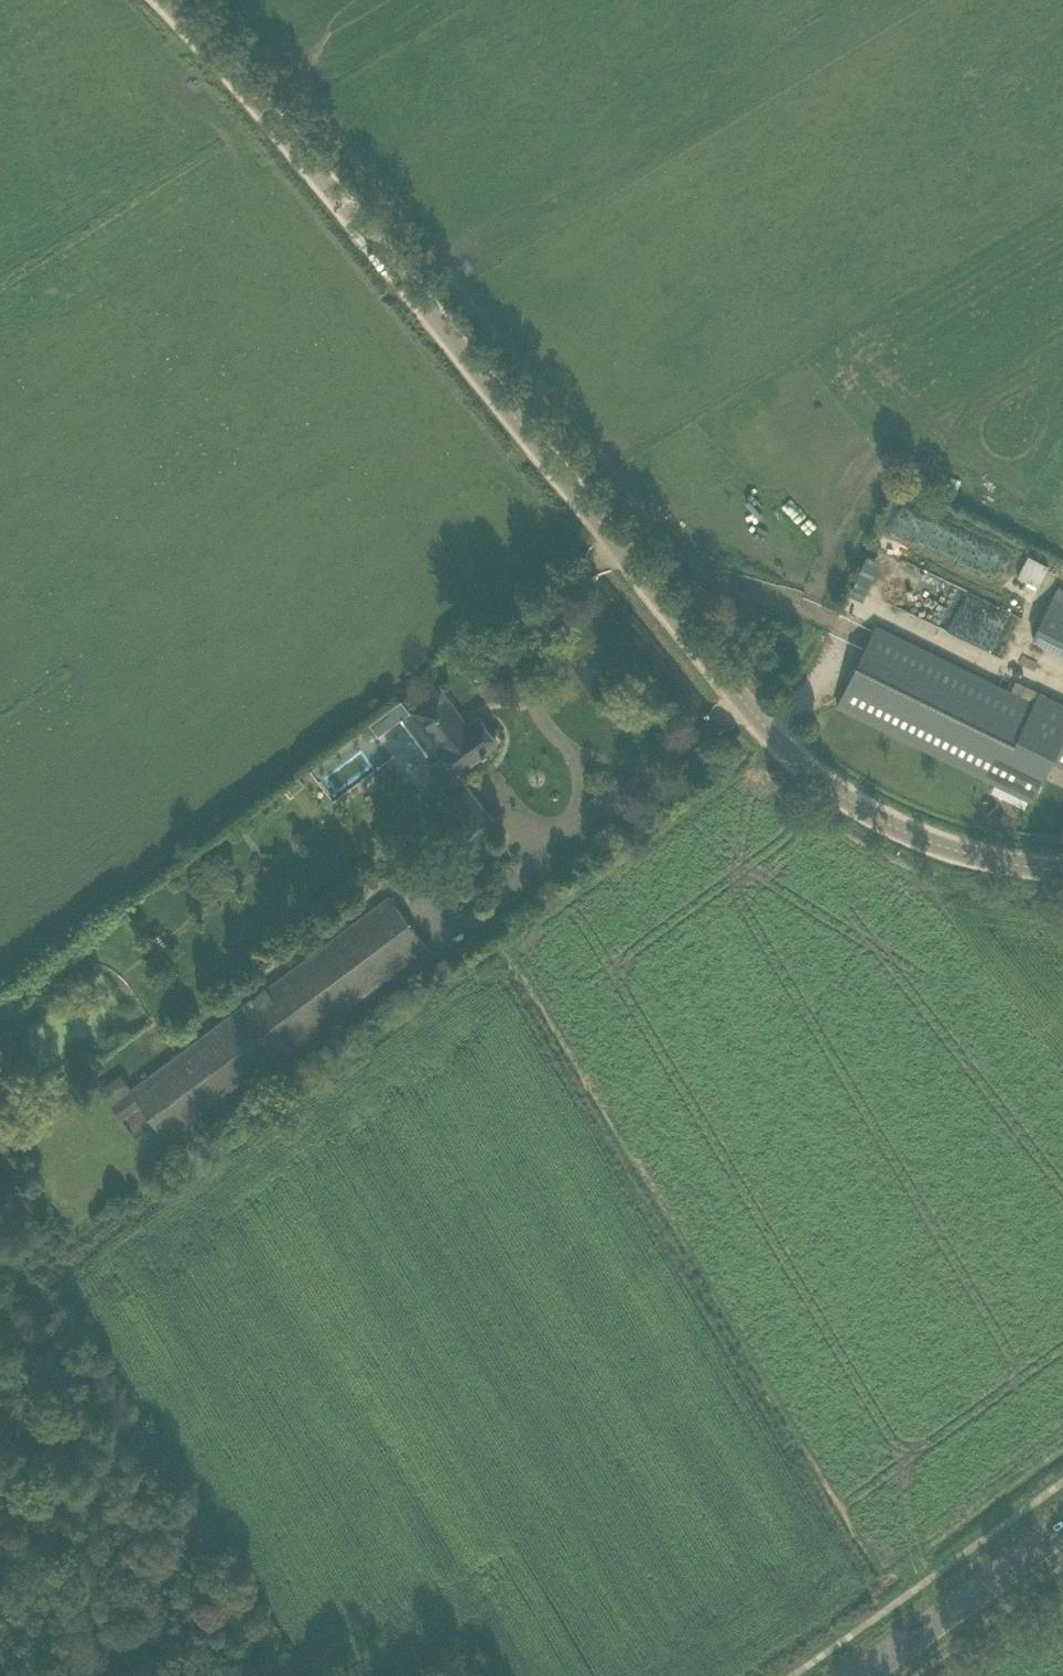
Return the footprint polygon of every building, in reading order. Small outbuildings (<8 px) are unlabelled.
[(1027,554),(1017,576),(1039,586),(1049,564),(1027,554)] [(1052,598),(1033,638),(1062,652),(1062,603),(1052,598)] [(1038,692),(1033,702),(876,625),(837,705),(1031,800),(1051,760),(1062,766),(1062,704),(1038,692)] [(409,712),(443,754),(456,772),(497,741),(478,716),(465,727),(449,706),(452,703),(441,688),(423,701),(409,712)] [(493,820),(466,784),(439,804),(466,840),(493,820)] [(99,1089),(120,1120),(140,1106),(168,1143),(427,946),(396,905),(399,903),(393,896),(391,897),(389,896),(133,1090),(120,1073),(99,1089)]
